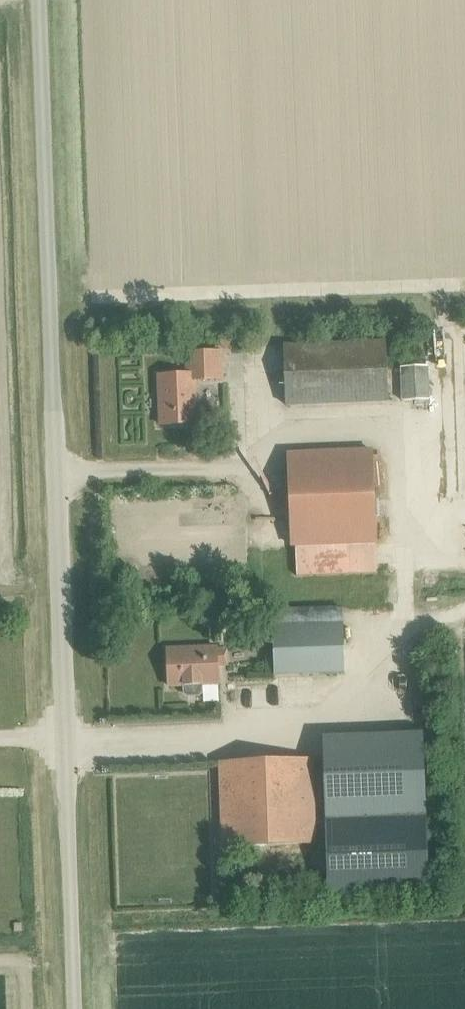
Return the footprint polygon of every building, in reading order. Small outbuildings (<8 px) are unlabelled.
[(286,405),(386,401),(384,341),(284,345),(286,405)] [(201,381),(233,380),(232,348),(191,350),(191,374),(158,375),(160,425),(203,423),(201,381)] [(402,401),(429,400),(427,366),(401,367),(402,401)] [(371,450),(288,453),(292,546),(295,546),(375,543),(371,450)] [(343,625),(273,627),(274,675),(344,673),(343,625)] [(184,686),(184,693),(187,696),(199,696),(202,693),(201,685),(218,684),(216,647),(167,649),(169,686),(184,686)] [(325,819),(426,815),(423,733),(322,737),(325,819)] [(315,843),(312,760),(219,763),(222,846),(315,843)] [(429,896),(426,815),(325,819),(328,900),(429,896)]
